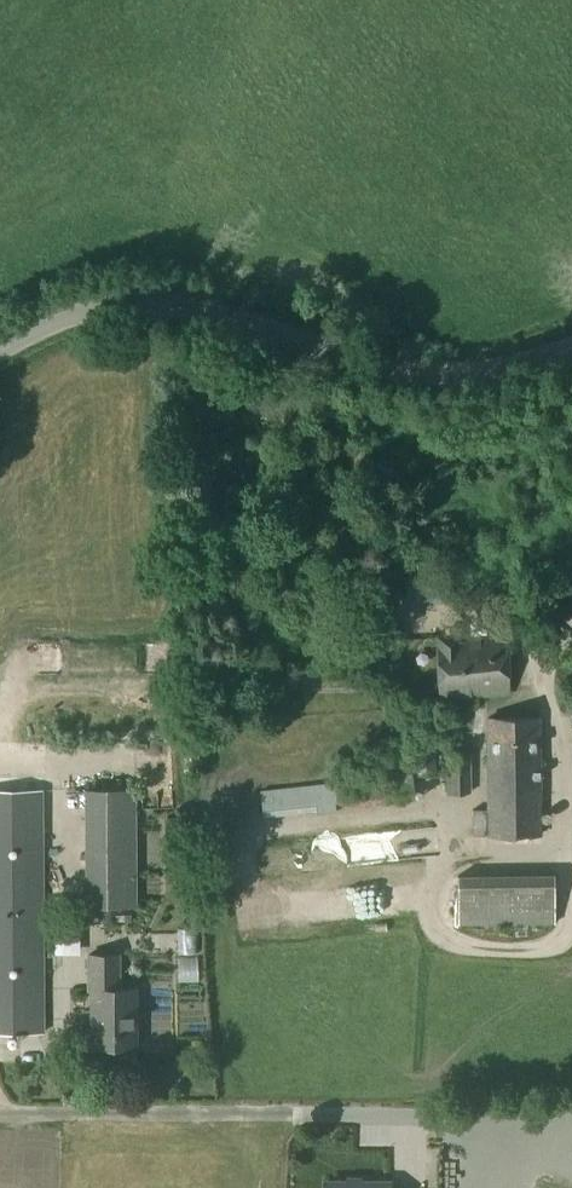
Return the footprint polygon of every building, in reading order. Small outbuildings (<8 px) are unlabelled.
[(166,391),(165,404),(180,404),(180,392),(166,391)] [(211,425),(209,440),(213,441),(209,472),(277,477),(279,432),(211,425)] [(211,475),(195,475),(196,513),(212,512),(211,475)] [(408,569),(406,600),(447,603),(450,573),(408,569)] [(504,636),(435,639),(438,699),(507,696),(504,636)] [(477,705),(466,705),(467,728),(478,728),(477,705)] [(488,810),(473,810),(473,836),(539,835),(538,720),(487,720),(488,810)] [(191,737),(192,754),(205,753),(204,736),(191,737)] [(424,750),(414,751),(417,777),(426,776),(424,750)] [(446,755),(446,795),(470,795),(469,755),(446,755)] [(411,774),(259,792),(263,819),(415,801),(411,774)] [(0,791),(0,1033),(43,1033),(41,791),(0,791)] [(134,791),(86,792),(87,907),(135,907),(134,791)] [(413,846),(414,825),(377,824),(376,844),(413,846)] [(555,878),(459,878),(459,924),(555,924),(555,878)] [(43,955),(69,954),(69,923),(43,923),(43,955)] [(117,955),(87,955),(87,990),(89,990),(90,1047),(135,1047),(135,988),(117,988),(117,955)] [(196,956),(178,957),(178,984),(197,984),(196,956)] [(52,957),(53,978),(72,977),(72,957),(52,957)] [(137,1034),(164,1035),(165,974),(138,973),(137,1034)] [(321,1187),(389,1187),(389,1168),(327,1168),(327,1178),(321,1180),(321,1187)]
